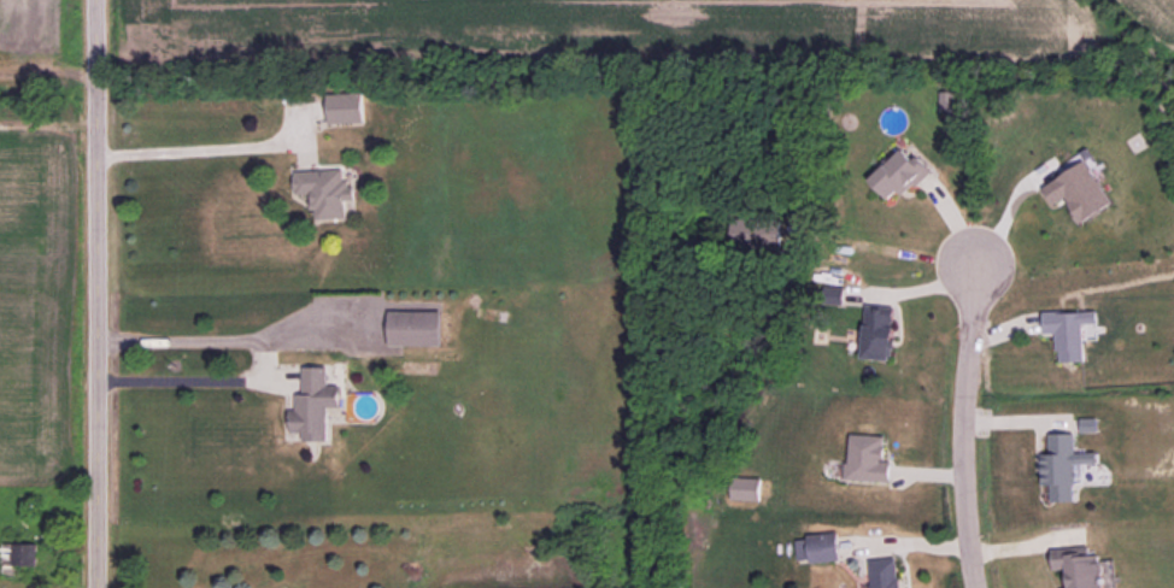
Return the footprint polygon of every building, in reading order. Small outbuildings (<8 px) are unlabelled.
[(940,110),(955,110),(955,91),(940,92),(940,110)] [(328,123),(363,122),(362,92),(327,93),(328,123)] [(931,170),(917,154),(912,159),(902,148),(869,179),(887,198),(897,189),(903,196),(931,170)] [(1112,204),(1087,160),(1042,186),(1053,204),(1064,198),(1079,223),(1112,204)] [(294,170),(295,194),(313,194),(314,217),(353,215),(352,183),(344,183),(343,168),(294,170)] [(862,358),(890,359),(890,348),(894,348),(895,324),(893,324),(894,306),(865,304),(862,358)] [(441,345),(441,310),(388,310),(388,345),(441,345)] [(1083,334),(1097,334),(1096,310),(1042,312),(1043,333),(1056,333),(1057,362),(1084,361),(1083,334)] [(327,366),(302,366),(303,390),(295,390),(296,410),(290,410),(290,432),(302,432),(303,441),(328,440),(328,407),(341,407),(341,385),(327,385),(327,366)] [(1050,501),(1075,501),(1074,463),(1097,463),(1097,452),(1074,452),(1074,433),(1048,433),(1049,453),(1041,453),(1042,485),(1050,484),(1050,501)] [(846,479),(889,481),(890,460),(884,460),(885,435),(847,434),(846,479)] [(731,499),(760,500),(761,478),(732,476),(731,499)] [(798,563),(840,558),(837,531),(806,534),(806,538),(795,539),(798,563)] [(38,565),(38,543),(3,542),(2,565),(38,565)] [(1114,559),(1100,560),(1100,553),(1066,555),(1066,548),(1052,549),(1053,569),(1066,569),(1067,587),(1115,587),(1114,559)] [(898,557),(870,558),(872,587),(900,587),(898,557)]
